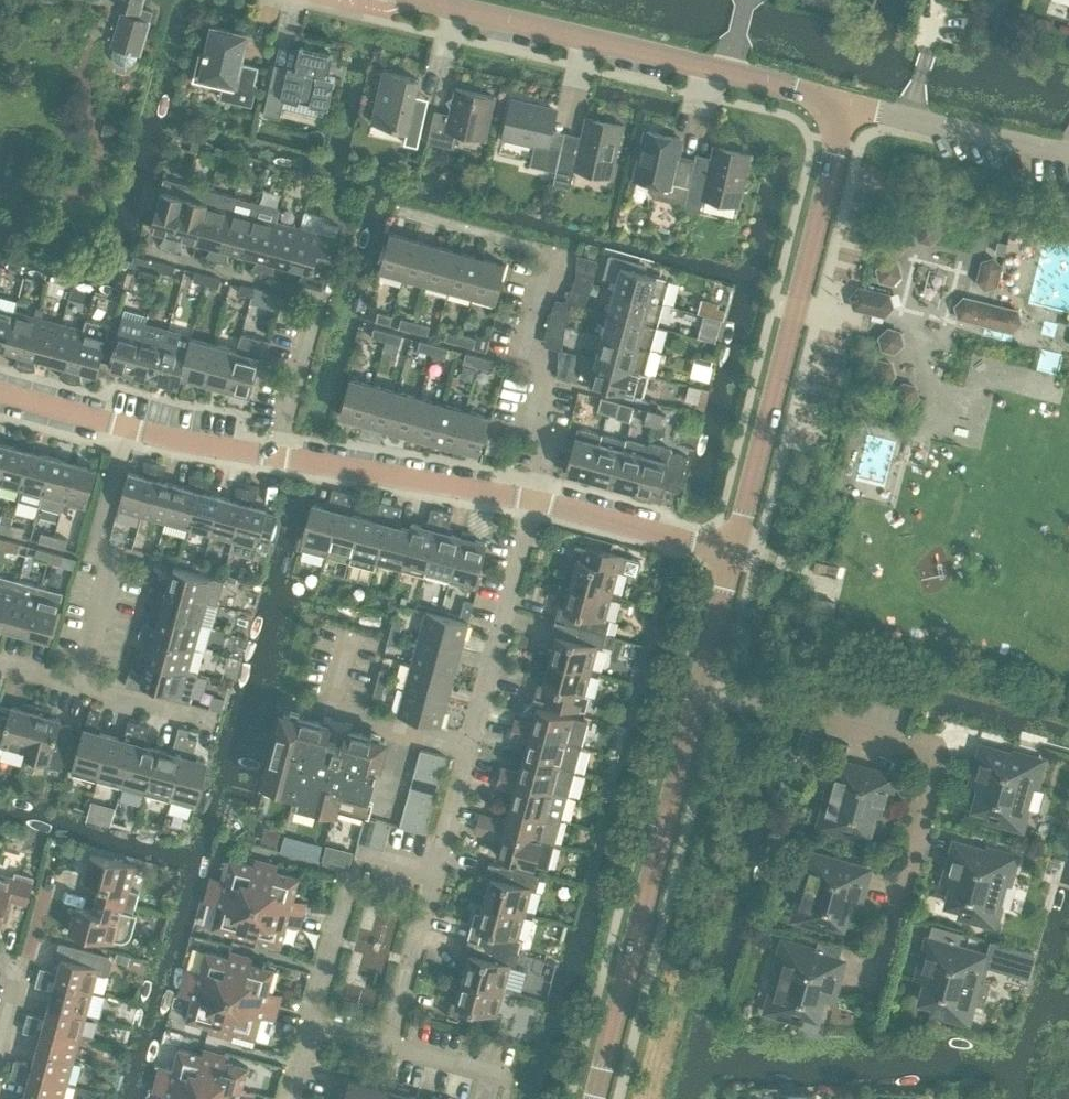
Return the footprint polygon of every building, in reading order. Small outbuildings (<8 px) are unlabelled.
[(115,3),(126,6),(124,12),(122,11),(112,45),(114,46),(113,50),(112,54),(113,57),(115,61),(118,63),(121,65),(125,66),(129,65),(132,63),(135,60),(136,57),(138,53),(140,53),(150,20),(153,10),(141,6),(143,0),(116,0),(115,3)] [(240,61),(247,33),(213,25),(207,50),(205,49),(204,52),(199,51),(192,78),(224,86),(221,96),(250,103),(259,66),(240,61)] [(275,63),(264,112),(280,116),(285,97),(328,107),(335,77),(327,75),(328,69),(330,70),(334,53),(300,45),(296,62),(298,62),(297,68),(275,63)] [(418,145),(426,108),(413,105),(419,79),(384,70),(372,121),(408,129),(405,142),(418,145)] [(485,138),(495,95),(456,87),(454,94),(457,98),(453,101),(450,112),(435,109),(428,141),(454,147),(456,139),(454,135),(458,132),(485,138)] [(556,170),(562,144),(549,141),(556,109),(512,99),(504,136),(535,143),(530,164),(556,170)] [(611,175),(622,124),(587,116),(579,148),(562,144),(556,170),(554,183),(571,186),(575,167),(611,175)] [(104,122),(102,134),(111,135),(112,123),(104,122)] [(684,203),(694,160),(677,156),(681,137),(647,130),(636,178),(652,182),(651,191),(654,196),(684,203)] [(738,204),(750,153),(715,145),(707,178),(691,174),(684,207),(701,211),(704,196),(738,204)] [(171,248),(188,183),(164,176),(151,227),(166,231),(165,235),(160,242),(162,244),(164,245),(167,247),(171,248)] [(198,239),(211,189),(188,183),(171,248),(175,249),(177,249),(181,249),(183,248),(182,240),(184,235),(198,239)] [(217,260),(234,195),(211,189),(198,239),(212,243),(211,248),(206,255),(208,256),(211,258),(213,259),(217,260)] [(1030,210),(1033,194),(1022,192),(1019,207),(1030,210)] [(244,252),(257,201),(234,195),(217,260),(219,261),(223,261),(227,261),(229,261),(228,252),(229,248),(244,252)] [(263,273),(277,220),(280,207),(257,201),(244,252),(258,255),(257,260),(252,267),(254,269),(257,270),(261,272),(263,273)] [(927,217),(918,226),(921,239),(934,242),(943,233),(940,220),(927,217)] [(290,264),(300,226),(277,220),(263,273),(265,273),(269,274),(272,273),(275,273),(274,264),(275,260),(290,264)] [(328,268),(337,236),(300,226),(290,264),(304,268),(303,272),(298,279),(301,281),(303,283),(307,284),(309,285),(315,264),(328,268)] [(404,275),(414,239),(390,232),(380,268),(404,275)] [(427,281),(436,245),(414,239),(404,275),(427,281)] [(450,287),(459,251),(436,245),(427,281),(450,287)] [(473,293),(482,257),(459,251),(450,287),(473,293)] [(663,302),(670,278),(644,271),(646,265),(610,255),(605,276),(618,279),(615,289),(663,302)] [(497,300),(506,264),(482,257),(473,293),(497,300)] [(986,288),(996,284),(1001,265),(993,257),(982,260),(978,280),(986,288)] [(160,270),(162,262),(150,258),(147,267),(160,270)] [(886,258),(877,268),(881,281),(893,284),(903,275),(899,262),(886,258)] [(173,274),(175,265),(162,262),(160,270),(173,274)] [(589,282),(591,273),(578,269),(575,278),(589,282)] [(206,283),(208,274),(196,271),(193,279),(206,283)] [(219,286),(221,278),(208,274),(206,283),(219,286)] [(586,291),(589,282),(575,278),(573,287),(586,291)] [(242,283),(239,292),(252,295),(254,287),(242,283)] [(861,286),(852,295),(855,308),(857,309),(874,313),(885,316),(894,306),(891,293),(878,290),(863,286),(861,286)] [(252,295),(250,302),(263,305),(265,299),(267,290),(263,289),(254,287),(252,295)] [(657,325),(663,302),(615,289),(609,312),(657,325)] [(5,347),(15,310),(18,301),(0,296),(0,346),(5,347)] [(1014,331),(1014,330),(1022,322),(1019,311),(1019,309),(964,296),(963,297),(955,305),(959,316),(958,317),(1014,331)] [(724,319),(727,307),(716,304),(713,316),(724,319)] [(132,372),(145,325),(148,315),(124,309),(109,366),(132,372)] [(24,369),(38,316),(15,310),(5,347),(19,351),(21,353),(13,363),(15,364),(17,366),(21,368),(24,369)] [(391,324),(393,314),(379,310),(376,320),(391,324)] [(563,324),(566,315),(552,312),(550,321),(563,324)] [(651,348),(657,325),(609,312),(602,335),(651,348)] [(51,360),(61,323),(38,316),(24,369),(27,369),(29,370),(33,369),(36,369),(35,357),(37,356),(51,360)] [(414,330),(416,321),(402,317),(399,326),(414,330)] [(98,373),(111,325),(87,318),(84,329),(70,381),(73,382),(76,382),(79,382),(82,381),(80,369),(83,369),(98,373)] [(428,334),(430,325),(416,321),(414,330),(428,334)] [(561,334),(563,324),(550,321),(547,330),(561,334)] [(70,381),(84,329),(61,323),(51,360),(65,364),(67,365),(59,375),(62,377),(64,379),(67,380),(70,381)] [(155,378),(168,331),(145,325),(132,372),(155,378)] [(386,340),(387,334),(388,330),(374,326),(372,336),(386,340)] [(889,327),(880,337),(882,345),(883,349),(896,353),(905,343),(902,330),(889,327)] [(459,343),(462,333),(447,329),(445,339),(459,343)] [(400,344),(403,334),(388,330),(387,334),(386,340),(400,344)] [(178,385),(191,337),(168,331),(155,378),(178,385)] [(242,333),(237,350),(227,387),(251,393),(265,339),(242,333)] [(474,346),(476,337),(462,333),(459,343),(474,346)] [(645,371),(651,348),(602,335),(596,358),(645,371)] [(204,381),(214,343),(191,337),(178,385),(179,385),(182,375),(204,381)] [(432,352),(433,347),(434,343),(420,339),(417,348),(432,352)] [(227,387),(237,350),(214,343),(204,381),(227,387)] [(446,356),(449,347),(434,343),(433,347),(432,352),(446,356)] [(478,365),(480,357),(480,355),(466,351),(463,361),(478,365)] [(492,369),(495,359),(480,355),(480,357),(478,365),(492,369)] [(642,396),(649,373),(645,372),(645,371),(596,358),(590,382),(642,396)] [(881,359),(872,369),(875,381),(888,385),(897,375),(894,363),(881,359)] [(571,379),(573,369),(560,366),(557,375),(571,379)] [(364,420),(373,384),(350,378),(340,414),(364,420)] [(904,382),(895,391),(899,404),(911,408),(921,398),(917,385),(904,382)] [(387,426),(396,390),(373,384),(364,420),(387,426)] [(410,433),(420,397),(396,390),(387,426),(410,433)] [(607,412),(611,399),(602,396),(598,410),(607,412)] [(433,439),(442,403),(420,397),(410,433),(433,439)] [(616,415),(620,401),(611,399),(607,412),(616,415)] [(456,445),(465,409),(442,403),(433,439),(456,445)] [(480,452),(489,416),(465,409),(456,445),(480,452)] [(648,409),(644,422),(653,425),(657,411),(648,409)] [(654,425),(652,432),(664,435),(666,428),(662,427),(666,414),(657,411),(653,425),(654,425)] [(566,471),(590,477),(599,441),(601,434),(578,427),(566,471)] [(590,477),(612,483),(622,448),(624,441),(601,434),(599,441),(590,477)] [(496,454),(500,439),(489,436),(485,451),(496,454)] [(635,489),(645,454),(648,443),(625,436),(624,441),(622,448),(612,483),(635,489)] [(10,444),(0,441),(0,480),(10,444)] [(649,441),(648,443),(645,454),(635,489),(651,494),(659,496),(662,485),(679,490),(688,455),(671,451),(672,447),(649,441)] [(32,450),(10,444),(0,480),(0,483),(21,488),(32,450)] [(39,506),(53,456),(32,450),(21,488),(18,500),(39,506)] [(62,512),(64,500),(75,461),(53,456),(39,506),(62,512)] [(87,506),(97,468),(75,461),(64,500),(87,506)] [(142,515),(156,462),(152,461),(149,461),(146,461),(143,462),(145,475),(143,475),(128,471),(118,508),(142,515)] [(165,521),(175,483),(160,480),(159,478),(167,468),(165,466),(162,465),(159,464),(156,462),(142,515),(165,521)] [(188,527),(202,475),(197,474),(194,474),(191,474),(189,474),(191,487),(189,487),(175,483),(165,521),(188,527)] [(210,533),(221,496),(206,492),(204,490),(213,480),(211,479),(207,477),(205,475),(202,475),(188,527),(210,533)] [(233,539),(247,487),(245,486),(241,486),(237,486),(235,486),(237,499),(235,500),(221,496),(210,533),(233,539)] [(268,549),(278,511),(267,508),(252,504),(250,503),(259,493),(257,491),(253,489),(251,488),(247,487),(233,539),(230,550),(254,556),(257,546),(268,549)] [(301,535),(297,547),(327,555),(329,545),(329,544),(343,490),(333,487),(328,507),(313,503),(304,536),(301,535)] [(329,545),(327,555),(350,561),(353,551),(362,516),(348,512),(353,493),(343,490),(329,544),(329,545)] [(353,551),(350,561),(374,568),(377,557),(392,503),(381,500),(376,520),(362,516),(353,551)] [(392,503),(377,557),(401,563),(410,528),(397,525),(402,506),(392,503)] [(401,563),(400,567),(425,574),(442,509),(432,507),(426,526),(412,522),(410,528),(401,563)] [(442,509),(425,574),(449,580),(461,535),(460,535),(447,531),(452,512),(442,509)] [(9,532),(12,523),(14,516),(4,513),(1,515),(0,520),(0,530),(9,532)] [(12,523),(9,532),(22,536),(25,527),(12,523)] [(461,535),(449,580),(478,588),(481,576),(477,575),(486,542),(471,538),(472,532),(462,530),(460,535),(461,535)] [(52,544),(54,540),(55,535),(41,531),(39,540),(52,544)] [(66,548),(68,538),(55,535),(54,540),(52,544),(66,548)] [(18,552),(21,542),(7,539),(5,548),(18,552)] [(638,572),(641,560),(576,542),(572,557),(577,558),(571,582),(620,596),(621,592),(612,590),(618,570),(635,574),(638,572)] [(48,560),(51,551),(37,547),(35,556),(48,560)] [(61,564),(64,554),(51,551),(48,560),(61,564)] [(195,555),(192,564),(194,565),(203,567),(205,558),(195,555)] [(217,603),(224,580),(214,577),(174,566),(169,581),(168,583),(158,575),(156,577),(154,580),(153,583),(152,586),(207,601),(217,603)] [(19,580),(0,574),(0,625),(7,627),(19,580)] [(28,633),(41,586),(19,580),(7,627),(28,633)] [(619,599),(620,596),(571,582),(564,606),(559,604),(555,619),(606,633),(610,618),(605,617),(611,596),(619,599)] [(51,639),(61,600),(64,592),(41,586),(28,633),(51,639)] [(207,601),(152,586),(152,589),(151,592),(151,594),(151,596),(151,598),(164,596),(165,598),(161,613),(201,623),(207,601)] [(469,617),(473,602),(464,599),(460,614),(469,617)] [(461,648),(468,622),(426,610),(419,637),(461,648)] [(195,646),(201,623),(161,613),(157,627),(155,629),(145,621),(143,623),(142,626),(141,629),(140,632),(195,646)] [(400,632),(403,619),(394,616),(391,629),(400,632)] [(602,648),(606,633),(555,619),(551,634),(556,635),(550,659),(599,672),(600,669),(592,667),(597,646),(602,648)] [(396,644),(400,632),(391,629),(387,642),(396,644)] [(195,646),(140,632),(139,635),(139,638),(139,641),(139,644),(152,642),(152,644),(148,659),(188,669),(189,668),(195,646)] [(454,673),(461,648),(419,637),(412,662),(454,673)] [(188,669),(148,659),(145,673),(143,675),(133,667),(132,668),(130,671),(129,673),(128,676),(125,684),(190,702),(199,671),(189,668),(188,669)] [(599,675),(599,672),(550,659),(543,682),(538,681),(534,696),(585,710),(589,695),(584,693),(590,673),(599,675)] [(448,699),(454,673),(412,662),(405,687),(448,699)] [(386,682),(389,670),(380,667),(377,680),(386,682)] [(382,695),(386,682),(377,680),(374,693),(382,695)] [(441,725),(448,699),(405,687),(398,714),(441,725)] [(26,751),(38,705),(36,704),(35,704),(33,703),(32,703),(31,703),(29,703),(28,703),(26,702),(25,702),(23,702),(22,702),(21,706),(12,703),(11,707),(0,705),(0,751),(2,752),(3,745),(26,751)] [(62,768),(73,724),(61,721),(62,717),(53,715),(54,711),(51,709),(45,707),(42,706),(38,705),(26,751),(49,758),(47,764),(62,768)] [(581,745),(588,720),(537,706),(533,722),(515,717),(512,726),(581,745)] [(97,780),(110,735),(96,731),(101,712),(90,709),(72,773),(97,780)] [(325,722),(285,711),(279,710),(260,784),(295,792),(294,796),(335,807),(337,802),(366,810),(386,738),(350,729),(351,722),(338,719),(326,715),(325,722)] [(122,786),(139,722),(129,719),(124,738),(110,735),(97,780),(122,786)] [(146,793),(158,748),(144,744),(149,725),(139,722),(122,786),(146,793)] [(172,752),(158,748),(146,793),(170,800),(188,735),(189,729),(179,726),(177,733),(172,752)] [(575,769),(581,745),(512,726),(510,735),(528,740),(524,756),(575,769)] [(195,806),(207,761),(193,757),(198,738),(188,735),(170,800),(195,806)] [(821,735),(816,750),(826,752),(830,738),(821,735)] [(1011,753),(981,745),(973,773),(979,774),(976,785),(979,786),(974,806),(989,811),(987,818),(1022,828),(1028,808),(1025,807),(1031,785),(1036,787),(1043,760),(1012,751),(1011,753)] [(443,768),(446,755),(421,748),(417,761),(443,768)] [(568,794),(575,769),(524,756),(520,770),(502,766),(499,775),(568,794)] [(887,803),(895,775),(865,767),(865,766),(838,759),(831,782),(832,782),(821,824),(853,833),(854,828),(870,832),(875,812),(879,813),(882,802),(887,803)] [(439,780),(443,768),(417,761),(414,774),(439,780)] [(436,793),(439,780),(414,774),(411,786),(436,793)] [(562,818),(568,794),(499,775),(497,784),(515,789),(511,804),(562,818)] [(433,806),(436,793),(411,786),(407,799),(433,806)] [(429,819),(433,806),(407,799),(404,812),(429,819)] [(110,824),(111,822),(111,821),(116,807),(104,803),(99,818),(99,819),(99,820),(110,824)] [(481,812),(478,821),(555,842),(562,818),(511,804),(506,819),(481,812)] [(426,832),(426,831),(429,819),(404,812),(400,825),(426,832)] [(371,845),(378,819),(365,815),(358,841),(371,845)] [(384,848),(391,822),(378,819),(371,845),(384,848)] [(548,867),(555,842),(478,821),(476,830),(501,837),(497,853),(548,867)] [(277,845),(280,831),(265,827),(261,841),(277,845)] [(984,849),(954,841),(947,869),(952,871),(949,882),(952,883),(947,903),(962,907),(960,915),(995,925),(1001,904),(997,903),(1004,882),(1009,883),(1016,856),(985,847),(984,849)] [(353,851),(343,848),(340,862),(350,865),(353,851)] [(861,896),(869,868),(839,860),(839,859),(812,851),(805,874),(806,875),(794,917),(827,926),(828,920),(843,925),(849,905),(853,906),(856,895),(861,896)] [(135,905),(139,891),(130,888),(137,865),(91,853),(84,877),(105,883),(102,896),(135,905)] [(256,901),(265,866),(231,857),(225,880),(212,876),(209,888),(256,901)] [(491,877),(484,901),(534,914),(534,911),(526,909),(532,888),(537,890),(541,874),(490,860),(486,876),(491,877)] [(303,913),(307,902),(294,898),(300,876),(265,866),(256,901),(303,913)] [(0,871),(0,921),(3,922),(9,897),(28,902),(35,875),(16,870),(14,875),(0,871)] [(247,935),(256,901),(209,888),(205,900),(218,903),(212,926),(247,935)] [(133,912),(135,906),(135,905),(102,896),(98,910),(77,904),(70,929),(116,941),(117,937),(125,938),(131,932),(136,913),(133,912)] [(300,925),(303,913),(256,901),(247,935),(281,945),(287,922),(300,925)] [(473,923),(469,938),(520,951),(524,937),(519,935),(524,915),(533,917),(534,914),(484,901),(478,924),(473,923)] [(982,979),(986,965),(1029,977),(1036,953),(990,940),(986,952),(958,944),(957,946),(927,937),(920,966),(925,967),(922,978),(926,979),(920,999),(935,1004),(933,1011),(968,1021),(974,1001),(984,1004),(990,982),(982,979)] [(470,954),(463,977),(504,988),(513,991),(513,987),(522,990),(528,969),(516,966),(520,951),(469,938),(465,952),(470,954)] [(835,988),(843,959),(813,951),(814,949),(783,941),(775,968),(780,969),(774,990),(771,989),(765,1010),(800,1020),(802,1012),(818,1016),(823,996),(827,997),(830,986),(835,988)] [(41,966),(38,975),(51,979),(56,980),(93,990),(98,972),(105,974),(110,972),(114,959),(112,956),(60,942),(56,956),(62,958),(59,971),(52,969),(41,966)] [(187,968),(183,980),(231,993),(240,959),(206,949),(200,972),(187,968)] [(117,952),(115,959),(127,963),(128,963),(130,955),(129,955),(117,952)] [(240,959),(231,993),(278,1006),(282,994),(268,991),(275,968),(240,959)] [(38,975),(36,984),(49,988),(51,979),(38,975)] [(452,1000),(448,1015),(499,1029),(503,1013),(498,1012),(504,988),(463,977),(457,1001),(452,1000)] [(56,980),(50,1003),(87,1013),(87,1012),(100,1015),(106,995),(93,991),(93,990),(56,980)] [(183,980),(180,992),(193,995),(187,1018),(222,1028),(231,993),(183,980)] [(231,993),(222,1028),(256,1037),(269,1040),(275,1017),(278,1006),(231,993)] [(50,1003),(44,1026),(81,1036),(87,1013),(50,1003)] [(38,1025),(41,1015),(28,1012),(26,1021),(38,1025)] [(36,1034),(38,1025),(26,1021),(23,1030),(36,1034)] [(44,1026),(37,1049),(74,1059),(81,1036),(44,1026)] [(204,1091),(214,1056),(179,1047),(173,1070),(160,1066),(157,1078),(204,1091)] [(37,1049),(31,1072),(68,1082),(74,1059),(37,1049)] [(255,1092),(242,1088),(248,1065),(214,1056),(204,1091),(236,1098),(253,1098),(255,1092)] [(26,1071),(28,1061),(16,1058),(13,1067),(26,1071)] [(23,1080),(26,1071),(13,1067),(11,1076),(23,1080)] [(25,1095),(40,1098),(63,1098),(68,1082),(31,1072),(25,1095)] [(373,1084),(350,1077),(347,1089),(340,1087),(337,1098),(369,1098),(373,1084)] [(204,1091),(157,1078),(154,1089),(167,1093),(165,1098),(202,1098),(204,1091)] [(398,1085),(388,1082),(387,1088),(373,1084),(369,1098),(394,1098),(398,1085)] [(420,1096),(406,1093),(407,1087),(398,1085),(394,1098),(419,1098),(420,1096)] [(204,1091),(202,1098),(236,1098),(204,1091)]
